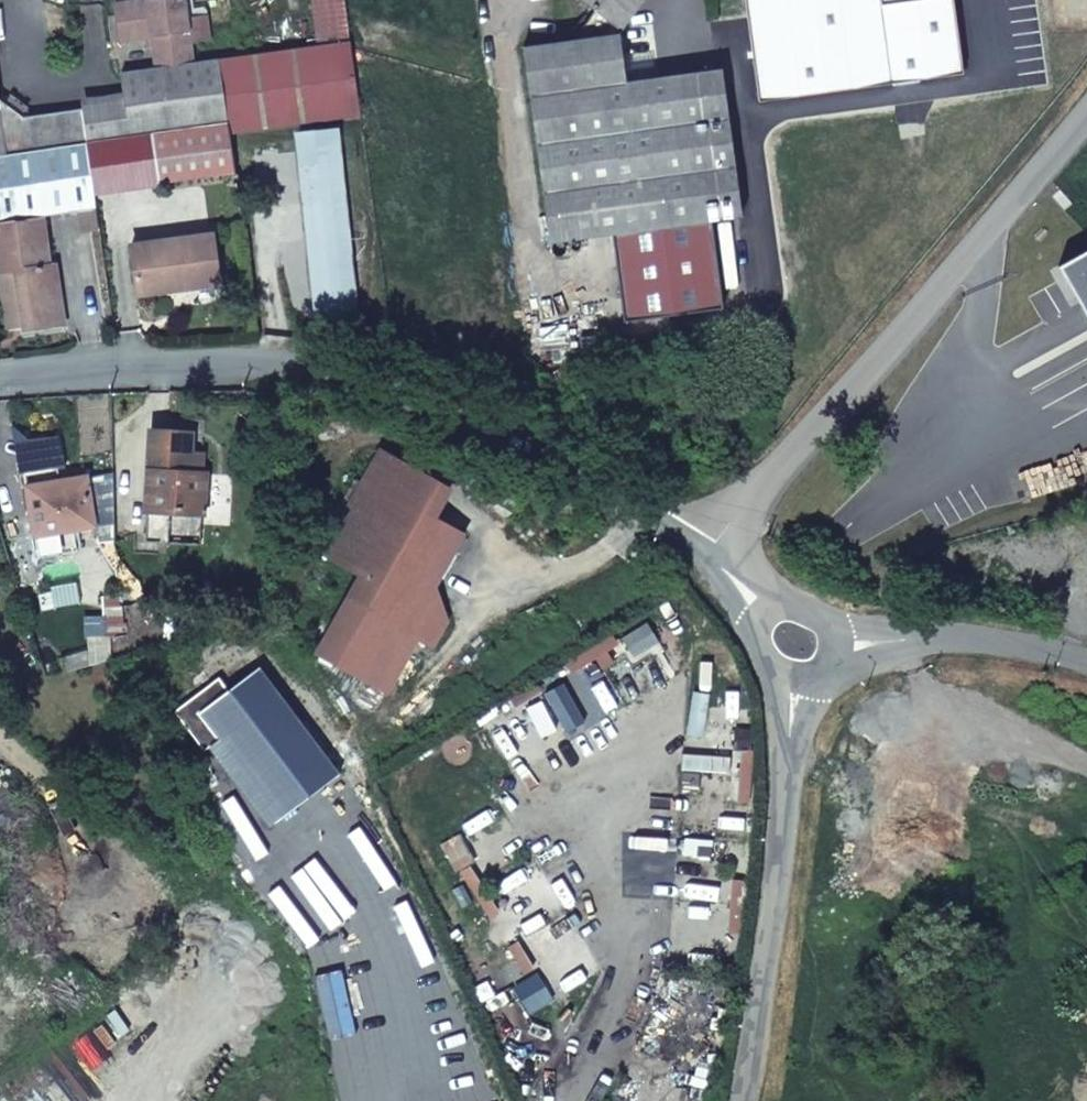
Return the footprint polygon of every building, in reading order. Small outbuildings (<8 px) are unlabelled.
[(129,137),(152,134),(227,124),(218,60),(192,64),(184,0),(154,0),(117,5),(121,40),(154,36),(157,69),(121,74),(125,102),(129,137)] [(722,69),(627,82),(620,28),(640,0),(582,0),(597,12),(580,34),(580,42),(523,49),(550,243),(584,239),(612,235),(624,322),(721,310),(710,222),(742,218),(722,69)] [(757,101),(758,102),(962,74),(951,0),(919,0),(881,5),(880,0),(744,0),(757,101)] [(230,135),(361,117),(351,43),(220,60),(229,124),(230,135)] [(38,150),(33,113),(26,114),(0,100),(0,155),(38,150)] [(90,142),(129,137),(125,102),(85,107),(90,142)] [(38,150),(90,142),(85,107),(33,113),(38,150)] [(230,135),(229,124),(227,124),(152,134),(159,183),(235,173),(230,135)] [(0,155),(0,273),(16,271),(24,328),(65,321),(57,263),(51,264),(44,217),(82,212),(85,233),(101,231),(90,142),(38,150),(0,155)] [(304,164),(320,331),(350,328),(334,161),(304,164)] [(134,245),(138,286),(180,281),(181,290),(221,285),(216,237),(134,245)] [(584,239),(550,243),(552,259),(586,255),(584,239)] [(1086,318),(1086,251),(1058,267),(1086,318)] [(24,328),(16,271),(0,273),(0,285),(6,330),(24,328)] [(180,281),(138,286),(139,295),(181,290),(180,281)] [(151,473),(147,512),(205,514),(206,475),(201,476),(201,457),(190,456),(190,436),(150,434),(149,472),(151,473)] [(320,653),(388,691),(408,654),(397,648),(406,631),(433,646),(447,619),(440,614),(432,591),(464,535),(424,513),(440,484),(382,450),(325,554),(363,575),(320,653)] [(60,489),(29,495),(36,535),(94,525),(86,478),(59,483),(60,489)] [(28,487),(29,495),(60,489),(59,483),(28,487)] [(615,633),(565,664),(573,676),(623,645),(615,633)] [(199,742),(214,731),(220,739),(280,819),(341,773),(260,667),(230,690),(220,678),(175,711),(199,742)] [(513,721),(490,734),(504,758),(527,745),(513,721)] [(214,731),(199,742),(205,751),(220,739),(214,731)] [(756,751),(742,750),(737,804),(751,805),(756,751)] [(461,834),(440,845),(457,875),(478,864),(461,834)] [(746,881),(733,880),(728,932),(742,933),(746,881)]
